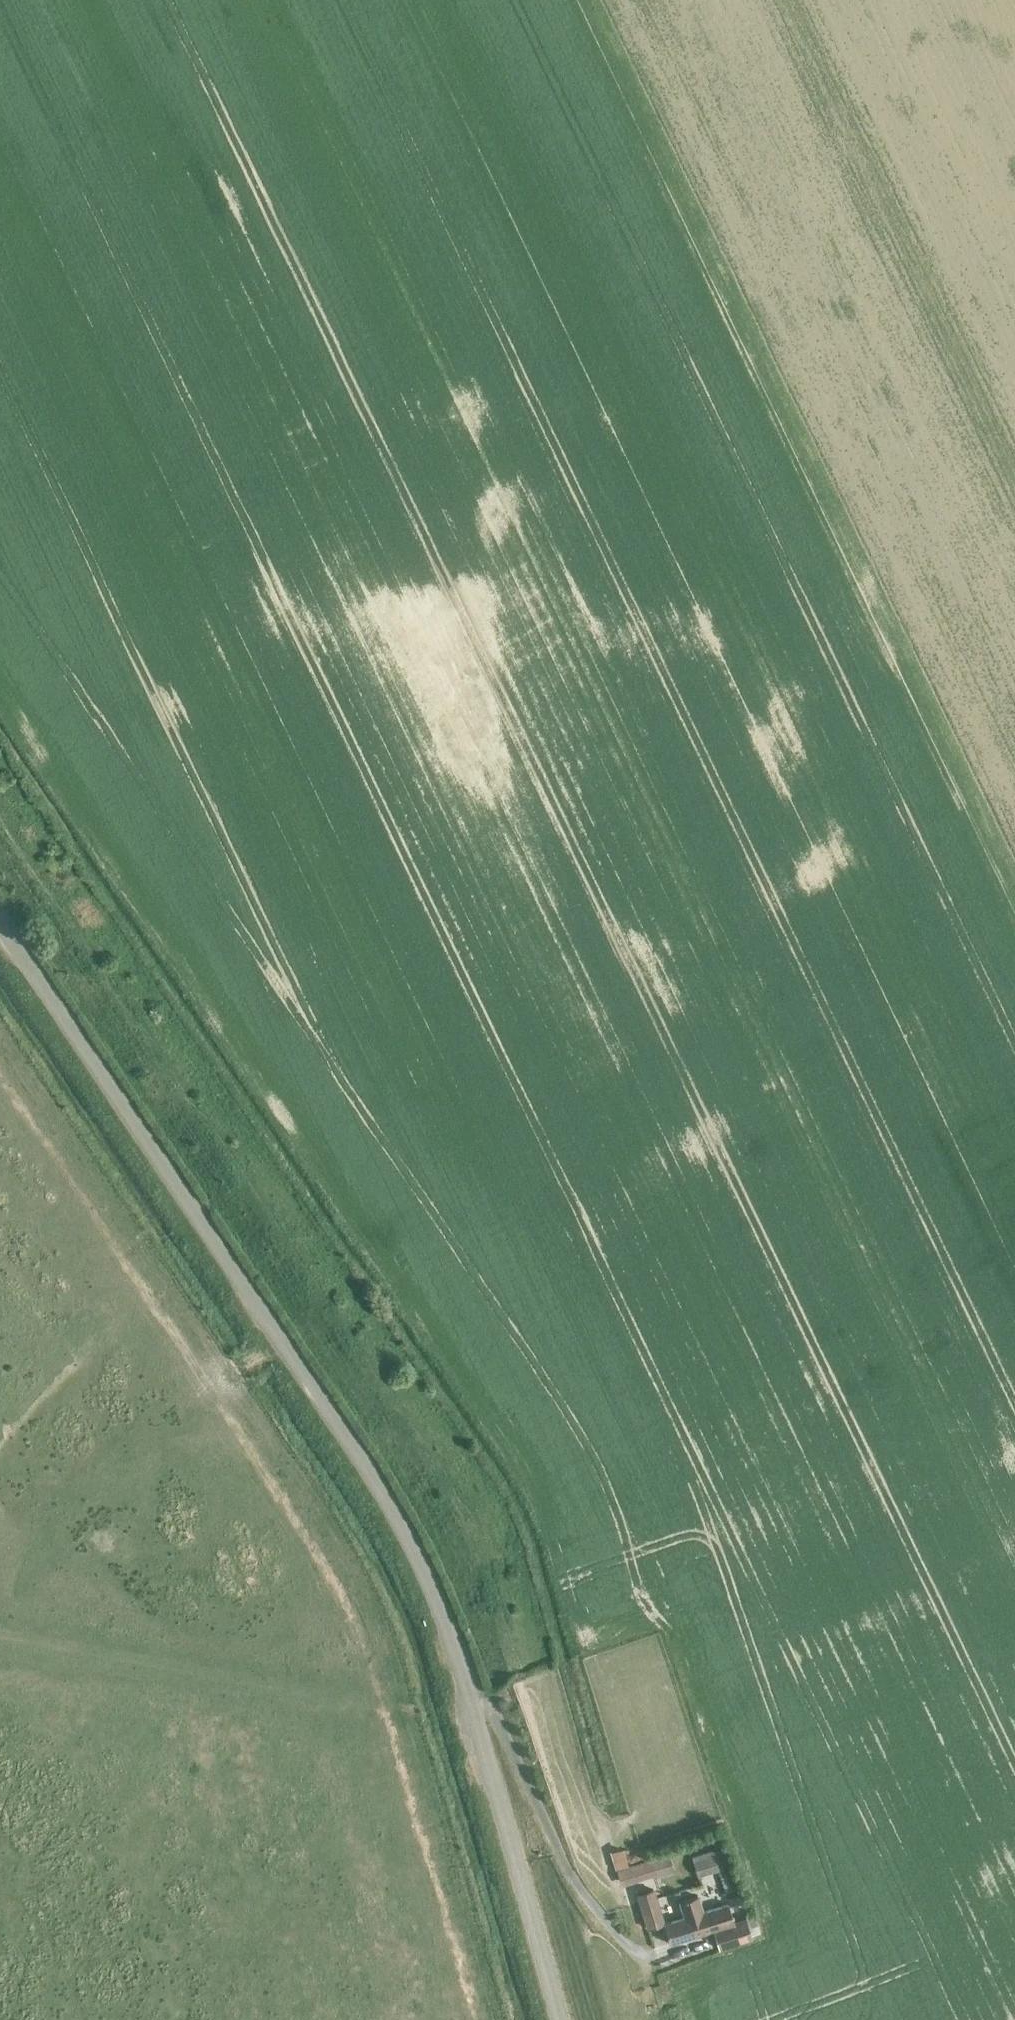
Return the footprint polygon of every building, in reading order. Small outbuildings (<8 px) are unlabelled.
[(623,1849),(613,1852),(623,1885),(674,1870),(670,1853),(628,1865),(623,1849)] [(694,1856),(699,1876),(720,1869),(714,1850),(694,1856)] [(666,1921),(658,1892),(645,1896),(653,1925),(666,1921)] [(714,1929),(719,1948),(752,1938),(746,1919),(734,1922),(728,1904),(703,1912),(698,1896),(681,1901),(686,1917),(664,1924),(670,1943),(714,1929)]
